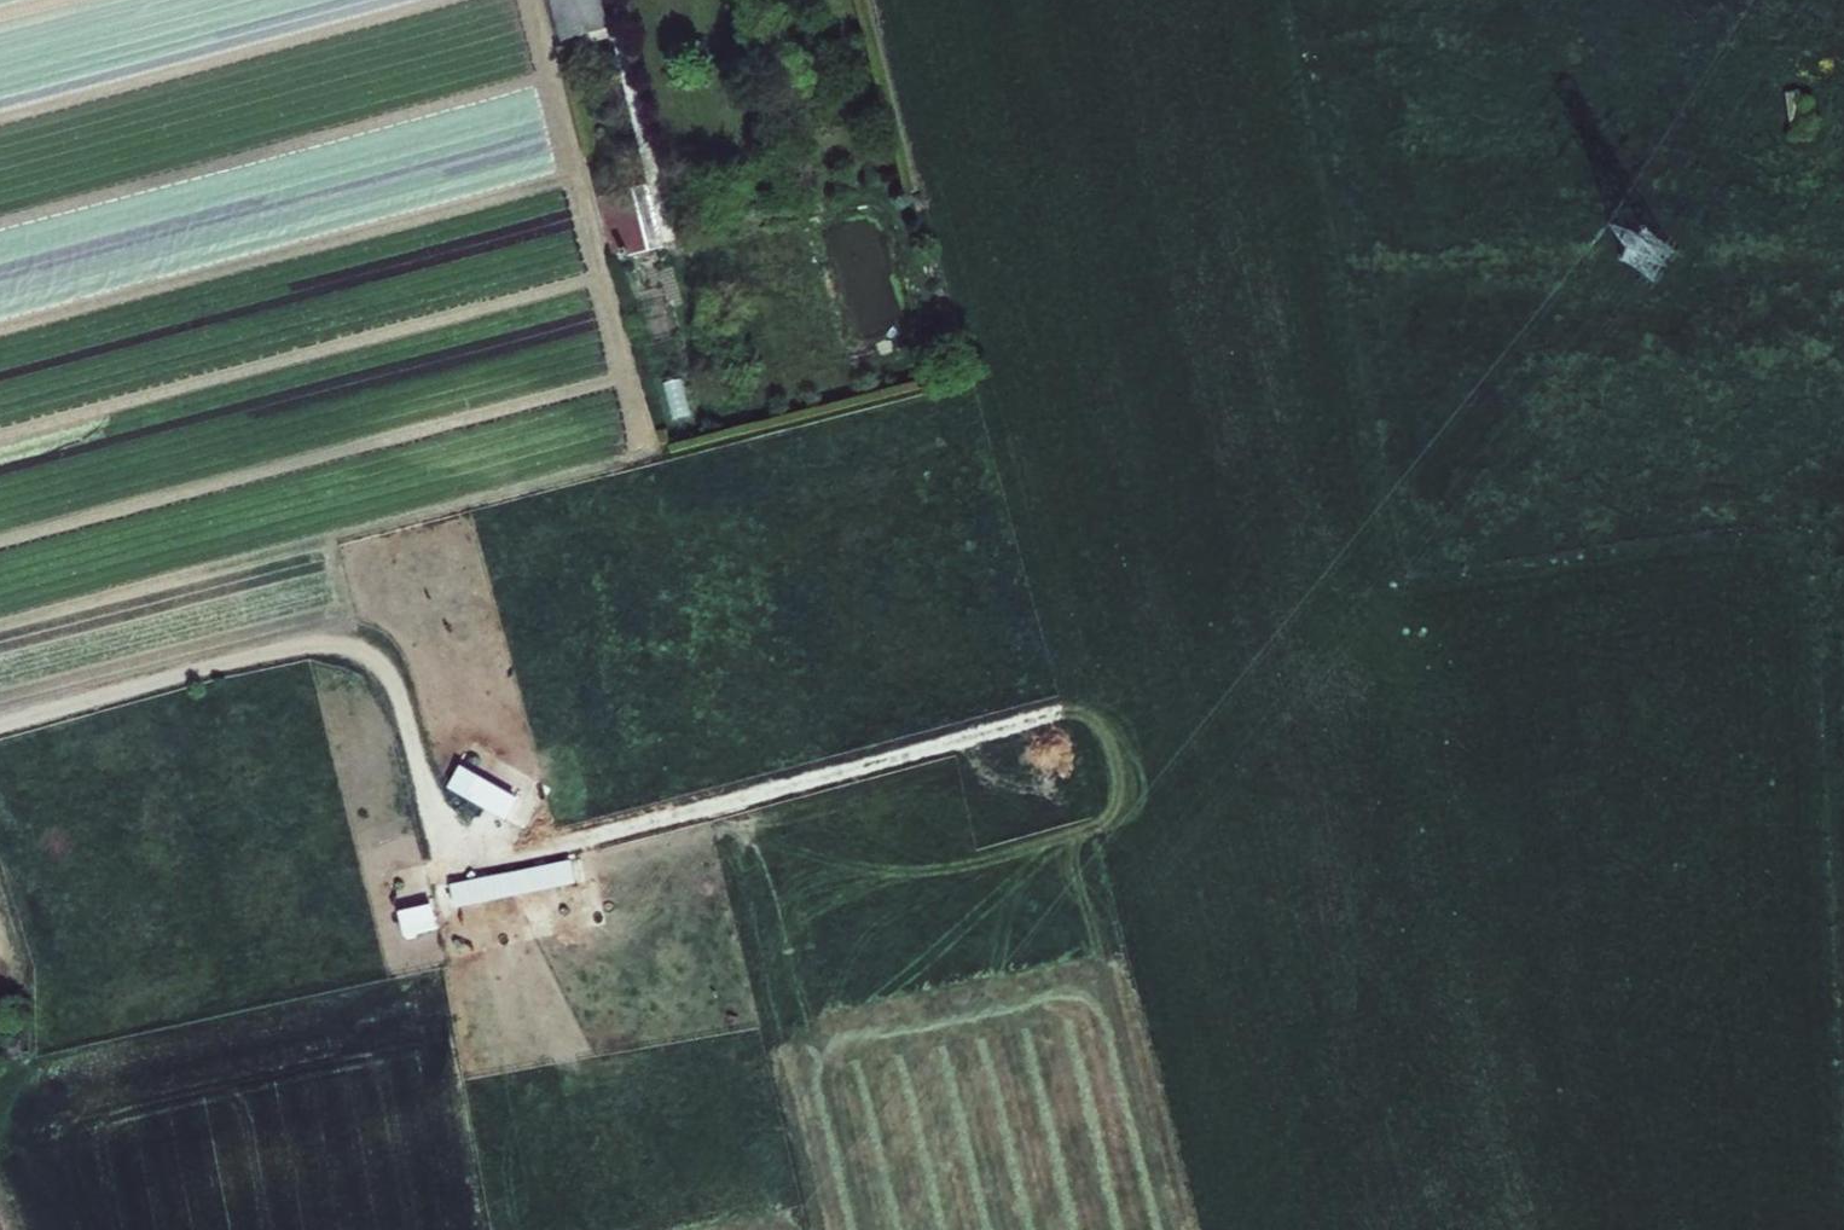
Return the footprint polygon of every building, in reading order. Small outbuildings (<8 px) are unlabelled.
[(562,26),(606,16),(602,0),(555,0),(562,26)] [(594,193),(617,259),(667,242),(644,176),(594,193)]
